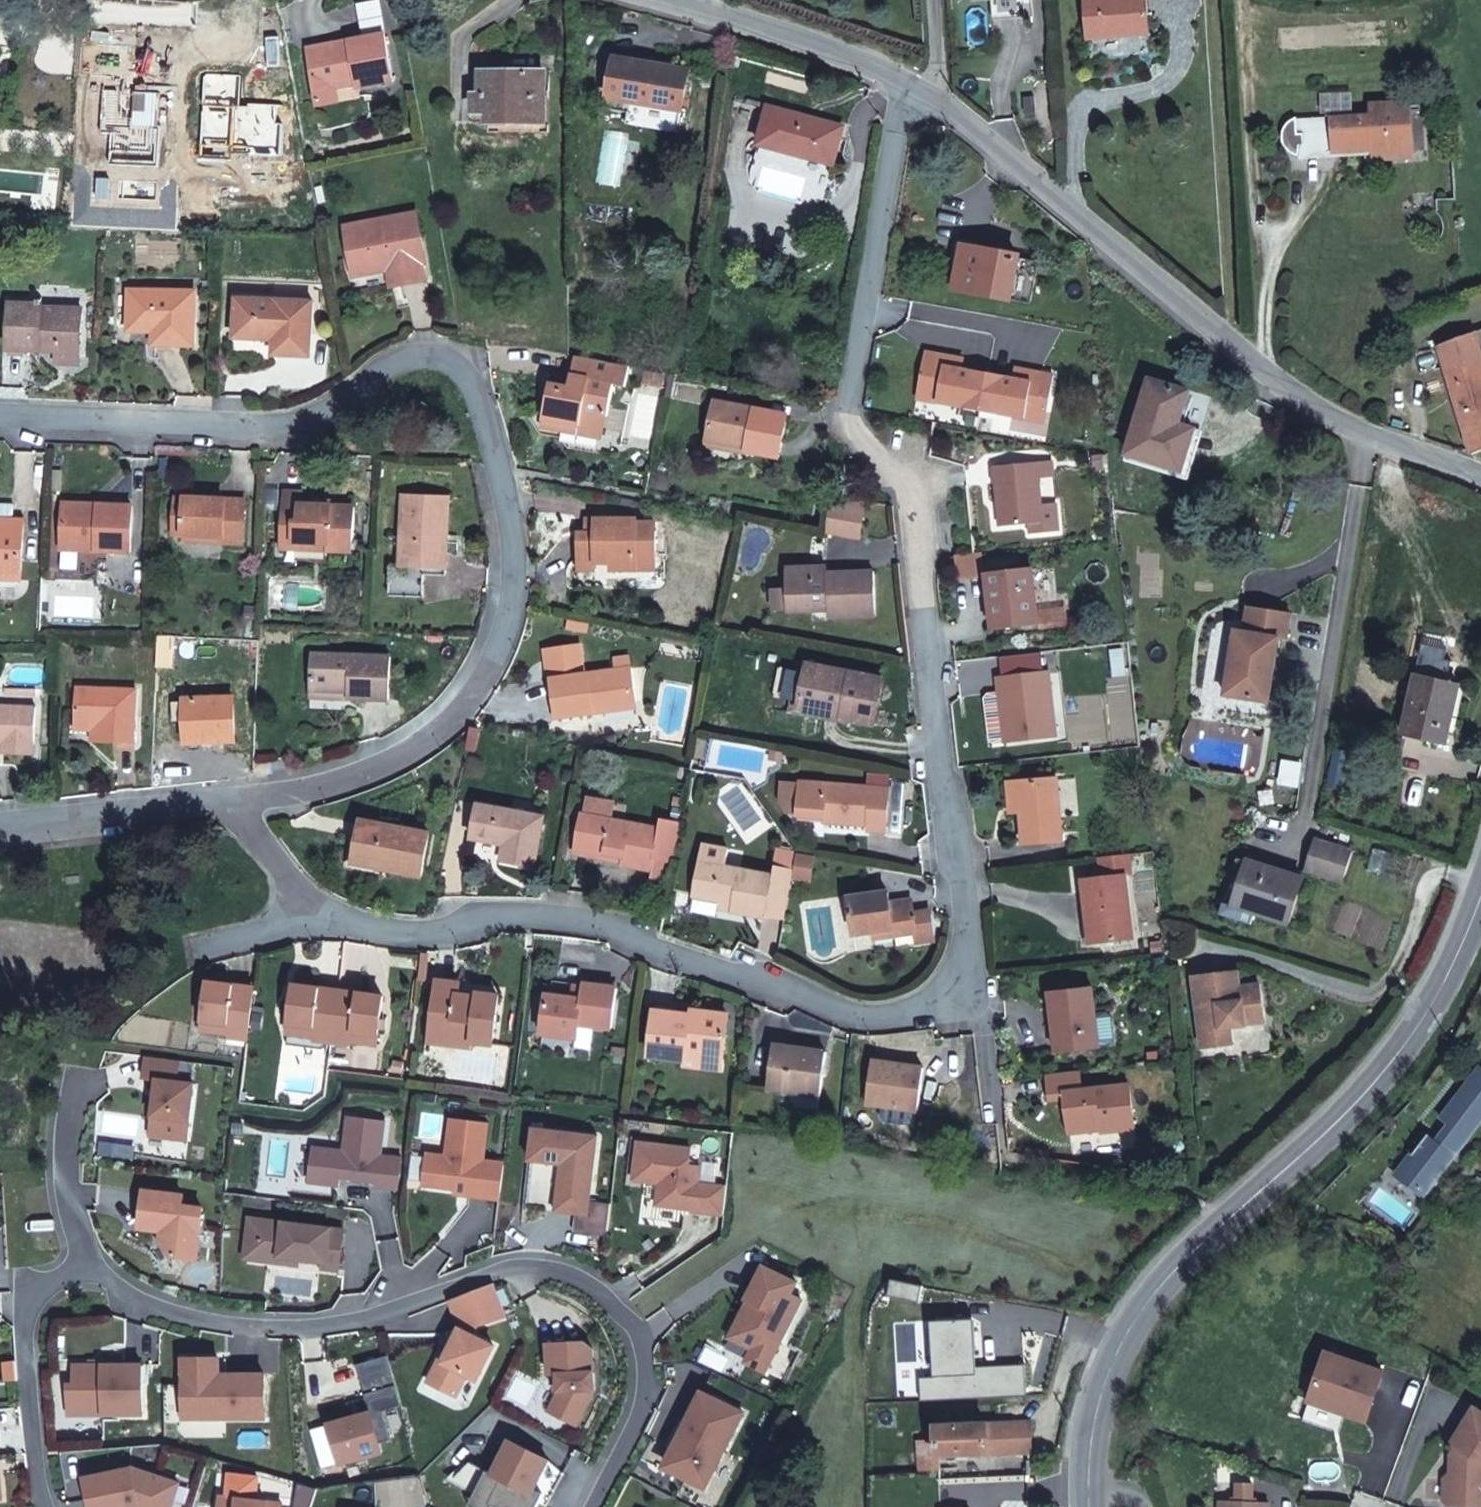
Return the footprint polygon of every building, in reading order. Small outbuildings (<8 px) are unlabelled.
[(12,0),(0,0),(0,15),(8,17),(12,0)] [(971,3),(990,2),(991,22),(1031,19),(1030,0),(971,0),(971,3)] [(1144,0),(1085,0),(1089,40),(1147,35),(1144,0)] [(309,48),(316,91),(337,87),(356,83),(357,87),(393,80),(383,33),(309,48)] [(687,71),(614,59),(608,99),(631,103),(630,112),(680,120),(687,71)] [(543,71),(482,71),(482,94),(475,94),(475,110),(489,110),(489,131),(501,132),(501,121),(544,121),(543,71)] [(337,87),(316,91),(319,105),(340,101),(337,87)] [(1364,148),(1377,148),(1408,146),(1406,107),(1369,109),(1370,120),(1330,122),(1331,150),(1364,148)] [(841,128),(767,108),(757,146),(832,165),(841,128)] [(1301,148),(1300,135),(1298,135),(1294,135),(1294,134),(1293,124),(1293,118),(1286,120),(1283,123),(1280,126),(1277,132),(1276,135),(1276,138),(1276,143),(1277,148),(1278,152),(1283,157),(1287,160),(1291,162),(1292,163),(1296,163),(1296,157),(1295,149),(1301,148)] [(1300,135),(1301,148),(1295,149),(1296,157),(1364,153),(1364,148),(1331,150),(1330,122),(1293,124),(1294,134),(1294,135),(1298,135),(1300,135)] [(1408,146),(1377,148),(1378,157),(1408,156),(1408,146)] [(1377,148),(1364,148),(1364,153),(1365,158),(1378,157),(1377,148)] [(354,276),(391,269),(399,267),(403,284),(424,280),(421,263),(425,263),(417,215),(346,227),(354,276)] [(1017,258),(960,247),(953,289),(1010,300),(1017,258)] [(1037,262),(1017,258),(1010,300),(1029,304),(1037,262)] [(399,267),(391,269),(394,286),(403,284),(399,267)] [(129,332),(154,332),(173,332),(172,346),(195,346),(196,292),(130,291),(129,332)] [(274,339),(274,344),(290,345),(290,356),(310,356),(312,302),(236,299),(234,337),(274,339)] [(56,344),(56,352),(79,353),(81,310),(42,309),(42,305),(9,304),(8,350),(40,351),(40,343),(56,344)] [(173,332),(154,332),(154,345),(172,346),(173,332)] [(1480,452),(1480,353),(1479,348),(1480,347),(1480,332),(1439,348),(1472,455),(1480,452)] [(40,351),(56,352),(56,344),(40,343),(40,351)] [(290,345),(274,344),(273,354),(290,356),(290,345)] [(79,353),(56,352),(56,365),(79,366),(79,353)] [(624,387),(628,366),(574,355),(569,379),(567,388),(549,384),(547,397),(529,413),(541,426),(544,424),(550,432),(561,434),(563,427),(598,433),(601,419),(606,420),(613,385),(624,387)] [(567,388),(569,379),(550,376),(549,384),(567,388)] [(1187,392),(1150,381),(1132,439),(1169,451),(1187,392)] [(715,402),(708,440),(748,447),(747,451),(780,458),(787,416),(715,402)] [(563,427),(561,434),(601,442),(606,420),(601,419),(598,433),(563,427)] [(746,454),(747,451),(748,447),(708,440),(707,446),(746,454)] [(1036,462),(994,466),(1000,527),(1042,523),(1036,462)] [(283,548),(295,549),(295,542),(330,544),(330,550),(352,552),(354,508),(302,506),(302,494),(285,493),(283,548)] [(425,566),(440,567),(441,535),(448,536),(449,499),(405,497),(402,565),(390,565),(389,595),(423,597),(425,566)] [(184,535),(185,498),(176,498),(174,535),(184,535)] [(246,501),(185,498),(184,535),(223,537),(223,543),(244,544),(246,501)] [(65,504),(63,543),(97,545),(97,551),(131,552),(132,506),(65,504)] [(21,580),(24,521),(0,520),(0,579),(21,580)] [(613,570),(637,570),(637,562),(655,562),(654,524),(636,524),(636,520),(597,520),(597,533),(588,534),(580,534),(580,564),(597,563),(613,562),(613,570)] [(597,533),(597,520),(588,520),(588,534),(597,533)] [(295,542),(295,549),(330,550),(330,544),(295,542)] [(597,563),(580,564),(580,571),(597,570),(597,563)] [(787,569),(787,589),(788,610),(788,613),(827,611),(828,619),(876,616),(874,571),(827,573),(827,566),(787,569)] [(1033,569),(986,574),(991,629),(1037,625),(1033,569)] [(774,611),(788,610),(787,589),(773,590),(774,611)] [(1290,613),(1248,607),(1244,632),(1235,631),(1225,696),(1268,703),(1278,639),(1286,640),(1290,613)] [(587,635),(589,623),(568,619),(566,631),(587,635)] [(557,718),(591,713),(590,709),(634,702),(630,669),(583,676),(579,643),(549,647),(553,679),(557,718)] [(553,679),(549,647),(543,647),(547,680),(553,679)] [(313,654),(312,692),(350,693),(350,699),(388,700),(389,657),(313,654)] [(883,679),(798,662),(788,712),(838,722),(839,718),(873,725),(883,679)] [(1047,673),(998,679),(1005,741),(1054,735),(1047,673)] [(1457,686),(1416,677),(1402,734),(1444,745),(1457,686)] [(78,688),(77,722),(101,723),(101,742),(135,743),(137,690),(78,688)] [(185,700),(185,702),(186,722),(187,742),(235,740),(234,698),(185,700)] [(174,723),(186,722),(185,702),(173,703),(174,723)] [(590,709),(591,713),(635,707),(634,702),(590,709)] [(3,739),(3,745),(3,754),(35,755),(36,708),(0,706),(0,739),(3,739)] [(101,723),(77,722),(77,729),(96,730),(96,742),(101,742),(101,723)] [(1335,751),(1329,787),(1341,788),(1346,753),(1335,751)] [(1056,779),(1019,782),(1021,813),(1023,844),(1061,842),(1056,779)] [(797,816),(824,818),(867,821),(866,828),(866,831),(885,833),(888,788),(800,782),(797,816)] [(1021,813),(1019,782),(1007,783),(1009,814),(1021,813)] [(586,799),(583,814),(592,816),(612,820),(615,804),(586,799)] [(674,803),(670,821),(682,823),(685,806),(674,803)] [(543,816),(479,805),(473,837),(505,843),(502,860),(534,865),(543,816)] [(585,848),(592,816),(583,814),(575,854),(622,862),(623,855),(585,848)] [(659,828),(612,820),(592,816),(585,848),(623,855),(622,862),(653,867),(655,856),(675,859),(682,823),(670,821),(661,819),(659,828)] [(824,824),(866,828),(867,821),(824,818),(824,824)] [(429,833),(362,820),(353,863),(420,876),(429,833)] [(1352,852),(1314,839),(1304,868),(1342,880),(1352,852)] [(765,914),(784,918),(794,870),(775,867),(773,875),(724,866),(727,850),(702,845),(692,896),(708,899),(732,903),(731,907),(730,911),(765,918),(765,914)] [(1131,875),(1129,854),(1099,858),(1101,878),(1082,880),(1088,944),(1132,940),(1125,875),(1131,875)] [(655,856),(653,867),(651,880),(671,883),(675,859),(655,856)] [(1285,921),(1299,878),(1250,861),(1235,904),(1285,921)] [(854,933),(874,931),(893,928),(894,935),(916,932),(911,901),(890,904),(888,893),(849,898),(854,933)] [(707,903),(731,907),(732,903),(708,899),(707,903)] [(893,928),(874,931),(875,938),(894,935),(893,928)] [(1237,991),(1236,974),(1227,975),(1229,992),(1237,991)] [(1189,980),(1197,1053),(1228,1050),(1226,1032),(1243,1030),(1242,1021),(1262,1019),(1259,988),(1237,991),(1229,992),(1227,975),(1189,980)] [(438,979),(432,1025),(454,1028),(452,1045),(479,1049),(481,1043),(492,1044),(499,995),(479,992),(478,998),(459,995),(460,982),(438,979)] [(204,1031),(250,1037),(256,988),(211,983),(204,1031)] [(581,999),(546,995),(542,1034),(575,1039),(577,1025),(612,1029),(617,988),(583,983),(581,999)] [(289,1032),(333,1038),(339,990),(295,984),(289,1032)] [(1092,988),(1049,992),(1055,1053),(1098,1048),(1092,988)] [(384,996),(339,990),(333,1038),(377,1044),(384,996)] [(650,1056),(685,1061),(686,1056),(722,1061),(728,1015),(691,1011),(690,1016),(656,1011),(650,1056)] [(1262,1019),(1242,1021),(1243,1030),(1263,1027),(1262,1019)] [(454,1028),(432,1025),(429,1042),(452,1045),(454,1028)] [(824,1052),(773,1045),(767,1087),(819,1094),(824,1052)] [(177,1080),(180,1060),(146,1055),(143,1077),(156,1079),(154,1095),(159,1096),(158,1104),(153,1108),(149,1135),(188,1140),(195,1082),(177,1080)] [(686,1056),(685,1061),(684,1066),(721,1071),(722,1061),(686,1056)] [(923,1067),(872,1060),(866,1103),(918,1110),(923,1067)] [(1082,1091),(1080,1071),(1048,1074),(1051,1101),(1065,1099),(1070,1134),(1135,1127),(1129,1086),(1082,1091)] [(468,1195),(499,1199),(504,1161),(483,1159),(488,1121),(450,1117),(446,1154),(426,1152),(422,1185),(455,1189),(469,1190),(468,1195)] [(574,1231),(606,1235),(610,1203),(589,1201),(597,1135),(533,1127),(529,1160),(561,1164),(558,1189),(568,1190),(565,1212),(577,1213),(574,1231)] [(723,1214),(727,1186),(698,1183),(700,1167),(688,1165),(691,1148),(639,1141),(634,1179),(660,1183),(657,1205),(693,1209),(693,1211),(723,1214)] [(171,1256),(196,1258),(203,1207),(182,1205),(184,1195),(144,1189),(139,1227),(162,1229),(160,1242),(171,1256)] [(558,1189),(555,1210),(565,1212),(568,1190),(558,1189)] [(298,1265),(299,1258),(257,1253),(262,1218),(250,1216),(244,1258),(298,1265)] [(262,1218),(257,1253),(299,1258),(323,1261),(322,1268),(339,1270),(344,1229),(262,1218)] [(807,1287),(763,1266),(747,1299),(749,1300),(752,1302),(746,1315),(742,1314),(730,1337),(753,1349),(746,1362),(765,1372),(807,1287)] [(927,1288),(895,1281),(892,1298),(923,1304),(927,1288)] [(440,1359),(428,1382),(455,1396),(466,1373),(477,1379),(494,1346),(472,1334),(477,1325),(507,1315),(494,1282),(451,1299),(460,1328),(444,1361),(440,1359)] [(752,1302),(749,1300),(742,1314),(746,1315),(752,1302)] [(923,1377),(924,1400),(1027,1396),(1028,1364),(977,1366),(975,1318),(935,1320),(937,1376),(923,1377)] [(555,1398),(548,1411),(576,1425),(595,1389),(592,1348),(584,1341),(547,1343),(549,1374),(553,1374),(558,1373),(558,1391),(555,1398)] [(1338,1411),(1367,1420),(1384,1371),(1322,1349),(1314,1372),(1319,1373),(1310,1402),(1338,1411)] [(401,1405),(387,1355),(357,1364),(370,1412),(329,1423),(340,1463),(381,1451),(379,1442),(390,1439),(382,1411),(401,1405)] [(264,1417),(264,1374),(225,1374),(225,1382),(218,1382),(218,1374),(218,1358),(183,1358),(183,1383),(194,1383),(194,1417),(264,1417)] [(68,1384),(68,1414),(142,1414),(142,1364),(73,1364),(73,1384),(68,1384)] [(183,1383),(183,1417),(194,1417),(194,1383),(183,1383)] [(688,1431),(668,1470),(705,1488),(744,1412),(702,1391),(683,1428),(688,1431)] [(1477,1406),(1452,1440),(1456,1443),(1451,1451),(1459,1456),(1459,1465),(1451,1470),(1450,1503),(1471,1504),(1480,1504),(1480,1409),(1477,1406)] [(1031,1422),(935,1425),(935,1439),(916,1440),(918,1471),(937,1470),(936,1456),(1030,1453),(1031,1422)] [(1459,1456),(1451,1451),(1451,1470),(1459,1465),(1459,1456)] [(90,1506),(171,1506),(179,1482),(132,1467),(84,1477),(90,1506)] [(1442,1476),(1442,1497),(1450,1503),(1451,1470),(1442,1476)] [(1235,1499),(1250,1499),(1251,1482),(1235,1482),(1235,1499)] [(220,1495),(218,1506),(282,1506),(282,1503),(220,1495)] [(1267,1500),(1250,1499),(1235,1499),(1217,1498),(1217,1506),(1267,1506),(1267,1500)]
